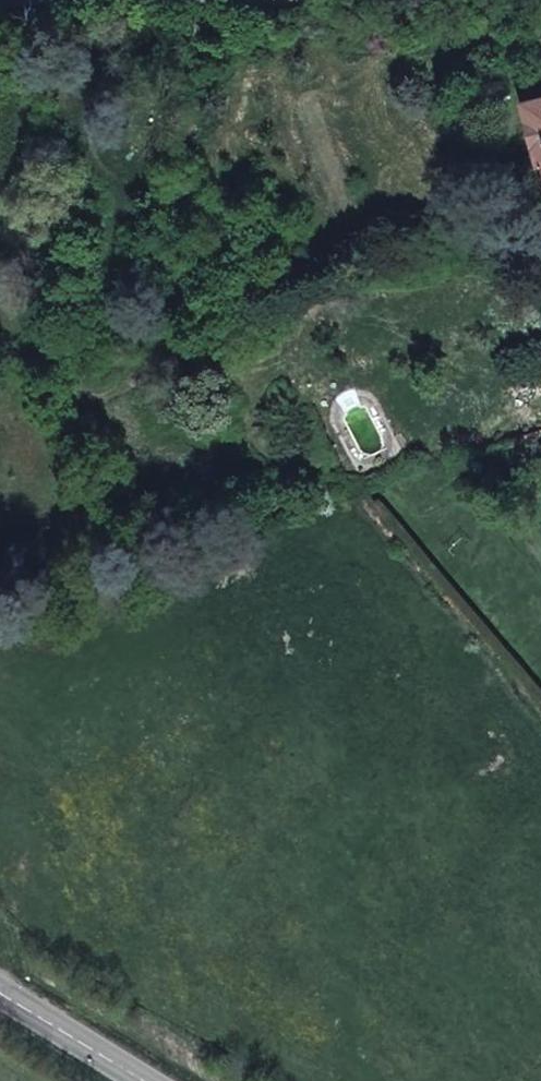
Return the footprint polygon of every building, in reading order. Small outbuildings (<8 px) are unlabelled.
[(524,101),(539,165),(540,165),(540,97),(524,101)]
